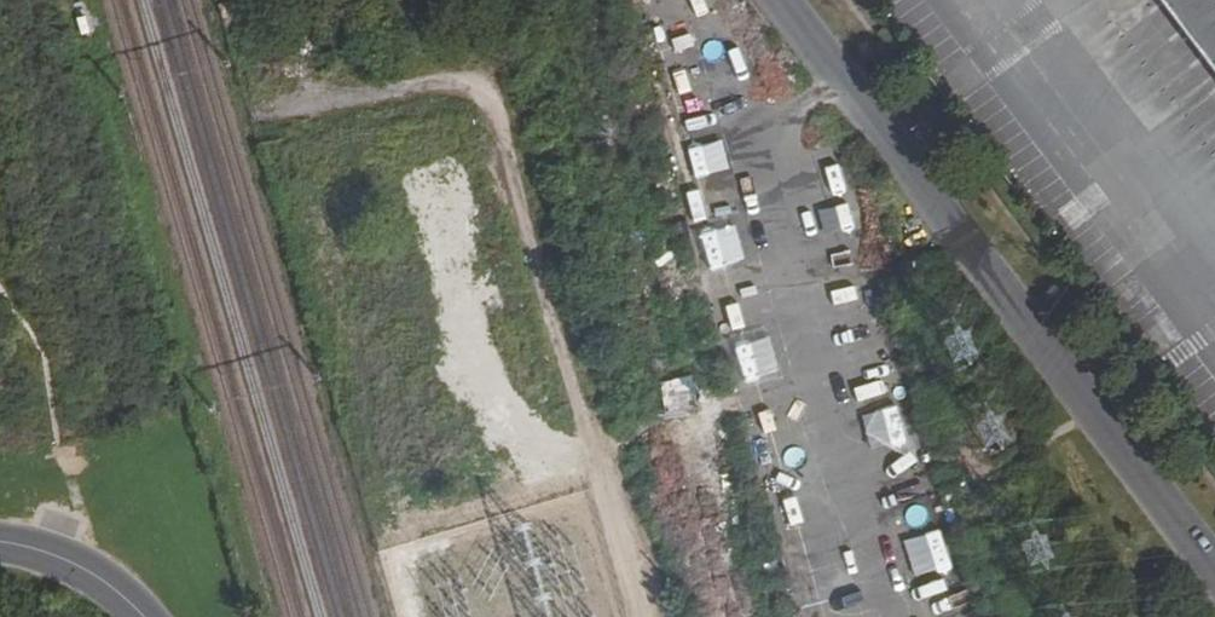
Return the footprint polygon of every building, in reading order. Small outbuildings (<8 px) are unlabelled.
[(1214,53),(1214,0),(1174,0),(1214,53)] [(232,1),(220,4),(224,18),(236,14),(232,1)] [(950,488),(939,492),(953,541),(964,537),(950,488)] [(950,488),(964,537),(965,537),(950,488)]
